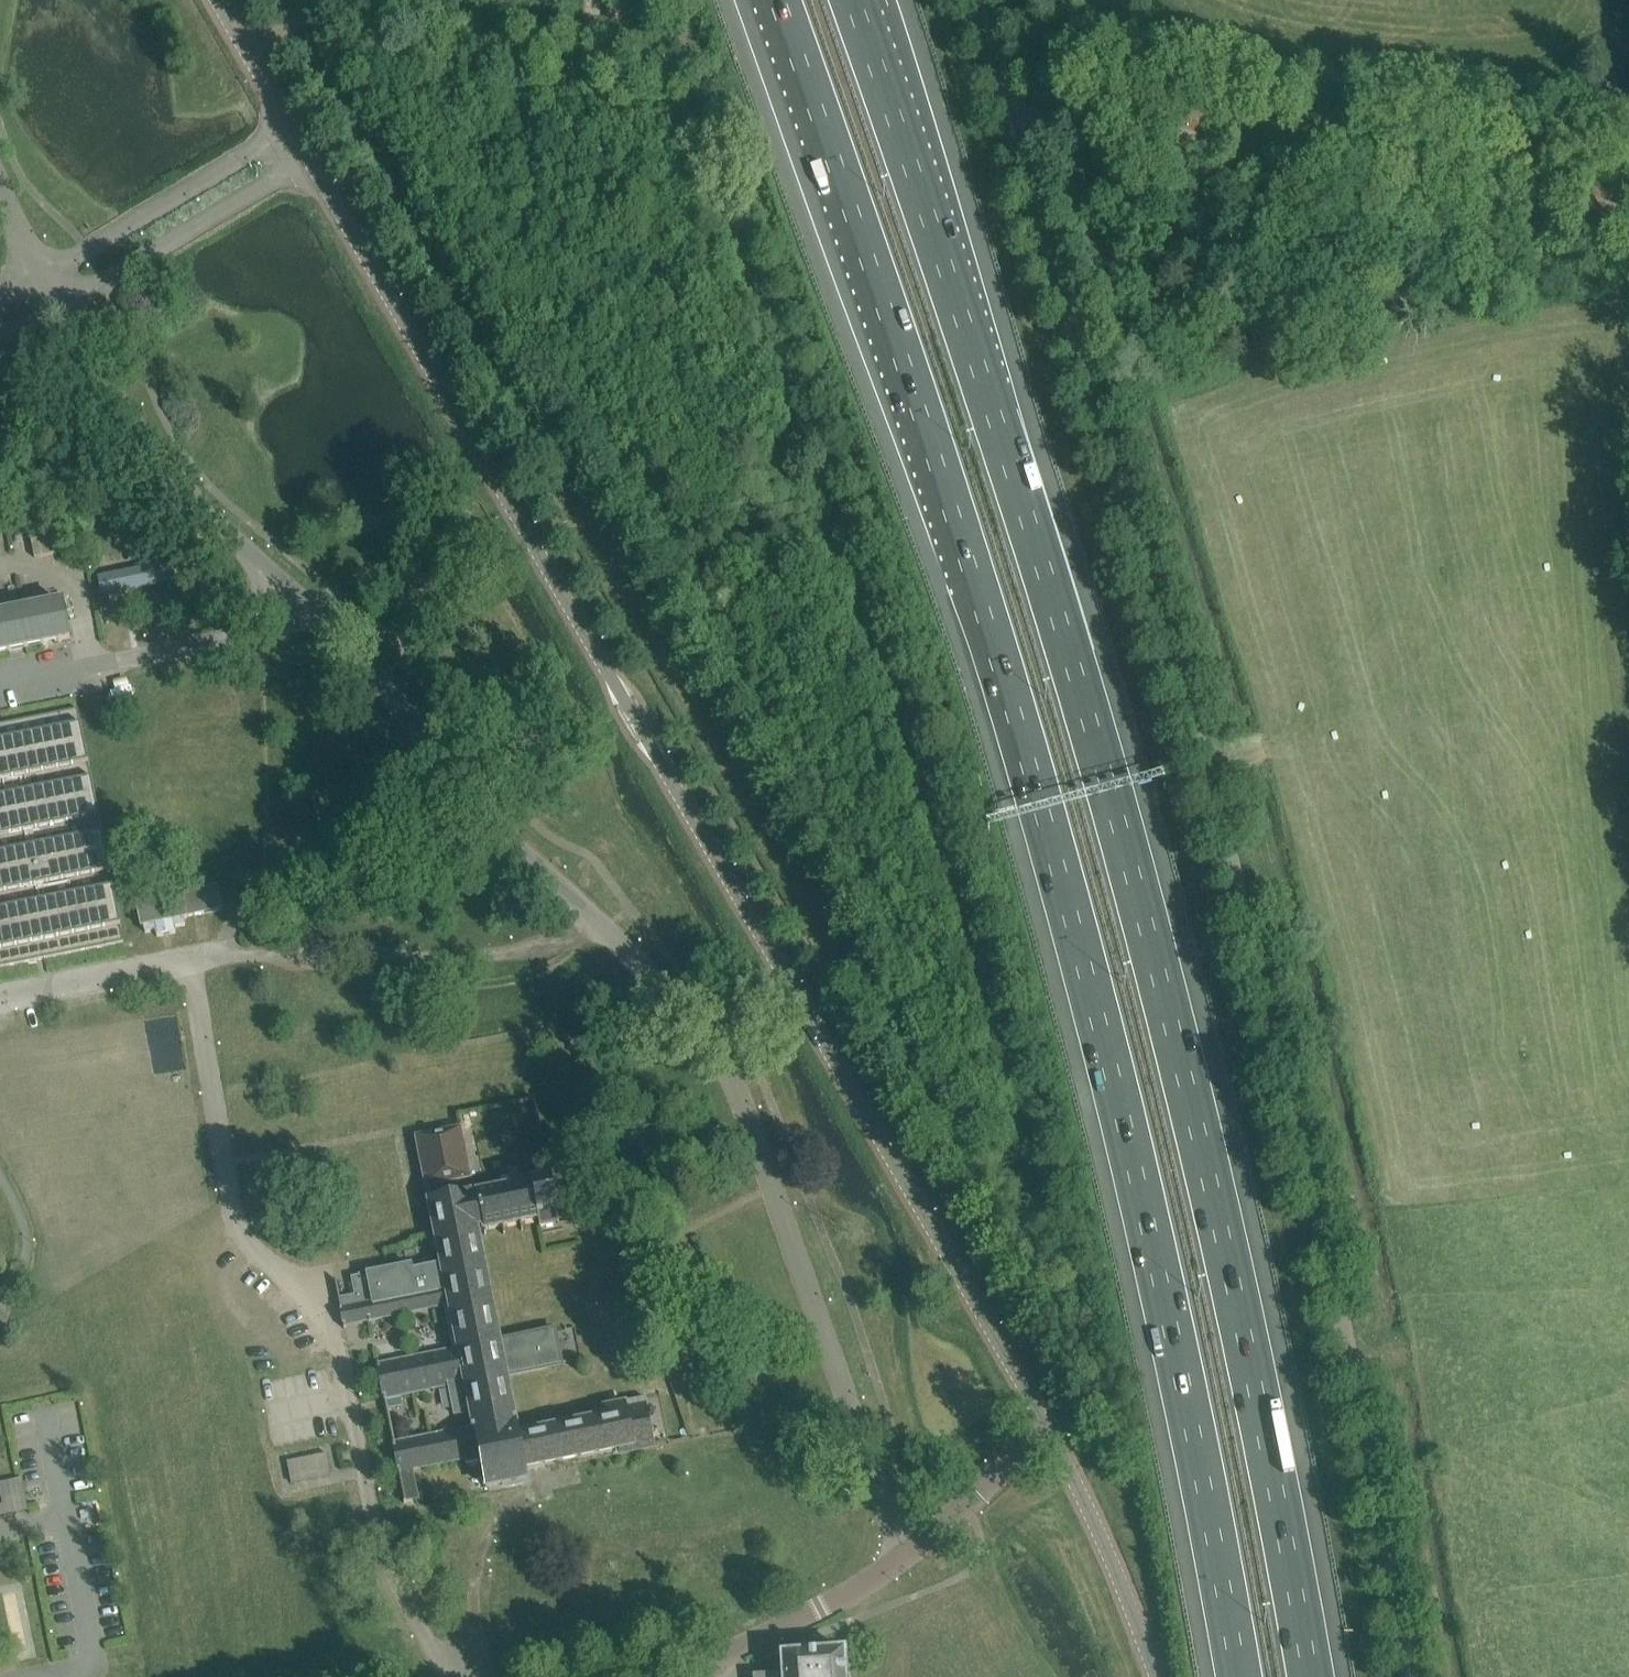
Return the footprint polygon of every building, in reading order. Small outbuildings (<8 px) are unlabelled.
[(172,559),(98,575),(102,596),(177,579),(172,559)] [(70,638),(63,603),(0,615),(0,653),(70,638)] [(81,726),(78,710),(0,726),(0,968),(124,943),(121,927),(81,726)] [(222,910),(217,887),(209,889),(206,875),(177,881),(180,897),(137,905),(141,927),(144,927),(145,933),(156,931),(157,936),(176,933),(175,927),(185,925),(184,919),(187,918),(187,917),(222,910)] [(342,1310),(341,1311),(344,1329),(346,1328),(345,1324),(357,1322),(369,1319),(369,1323),(370,1322),(371,1322),(371,1320),(450,1304),(459,1350),(444,1353),(443,1349),(442,1349),(443,1353),(428,1356),(427,1352),(426,1353),(427,1356),(412,1359),(411,1356),(410,1356),(410,1360),(396,1363),(395,1359),(394,1359),(394,1363),(380,1366),(379,1363),(378,1363),(377,1364),(384,1398),(386,1398),(401,1395),(401,1399),(402,1399),(403,1398),(402,1395),(414,1392),(417,1392),(417,1396),(419,1395),(418,1391),(433,1388),(434,1392),(435,1392),(434,1388),(449,1385),(455,1415),(471,1412),(474,1424),(474,1429),(470,1430),(458,1432),(444,1435),(438,1436),(432,1437),(425,1438),(420,1439),(406,1442),(395,1444),(406,1500),(415,1498),(416,1498),(415,1493),(410,1469),(465,1458),(466,1464),(481,1462),(486,1486),(486,1488),(510,1483),(508,1472),(525,1468),(535,1466),(543,1465),(547,1464),(618,1450),(622,1449),(623,1453),(653,1447),(653,1443),(644,1400),(641,1401),(606,1408),(607,1417),(592,1420),(532,1432),(530,1433),(523,1434),(518,1435),(517,1430),(521,1430),(521,1428),(517,1429),(515,1420),(514,1414),(511,1401),(510,1396),(506,1374),(518,1371),(518,1373),(519,1373),(519,1371),(531,1369),(531,1371),(533,1370),(532,1368),(544,1366),(545,1368),(546,1368),(546,1366),(550,1365),(553,1364),(558,1364),(558,1365),(559,1365),(559,1363),(561,1362),(561,1361),(559,1362),(557,1353),(559,1352),(559,1351),(557,1351),(555,1343),(557,1342),(557,1341),(555,1341),(553,1333),(555,1332),(554,1329),(553,1329),(551,1330),(551,1331),(539,1334),(539,1332),(538,1332),(538,1334),(526,1336),(526,1335),(524,1335),(525,1337),(513,1339),(512,1337),(511,1337),(511,1339),(500,1342),(478,1232),(484,1230),(485,1234),(487,1234),(486,1230),(502,1227),(504,1234),(506,1234),(504,1226),(520,1223),(522,1231),(524,1230),(522,1223),(538,1220),(540,1227),(541,1227),(541,1225),(557,1222),(558,1224),(559,1223),(547,1161),(545,1161),(546,1164),(529,1168),(529,1165),(527,1165),(529,1175),(513,1178),(513,1177),(511,1178),(512,1185),(511,1185),(496,1188),(495,1181),(493,1181),(495,1189),(478,1192),(477,1184),(475,1185),(477,1192),(470,1194),(469,1190),(467,1190),(468,1194),(455,1197),(454,1190),(454,1188),(452,1181),(466,1179),(468,1178),(471,1178),(471,1176),(461,1128),(417,1137),(416,1137),(426,1187),(427,1187),(429,1198),(430,1201),(430,1202),(429,1202),(437,1240),(439,1252),(440,1254),(442,1264),(430,1266),(412,1270),(411,1265),(388,1270),(359,1276),(359,1277),(352,1278),(358,1307),(342,1310)] [(279,1461),(283,1483),(329,1473),(324,1451),(279,1461)] [(0,1505),(0,1516),(27,1510),(21,1479),(0,1483),(0,1495),(2,1505),(0,1505)] [(5,1585),(14,1659),(33,1656),(24,1583),(5,1585)] [(845,1652),(782,1656),(783,1676),(774,1676),(847,1676),(845,1652)]
